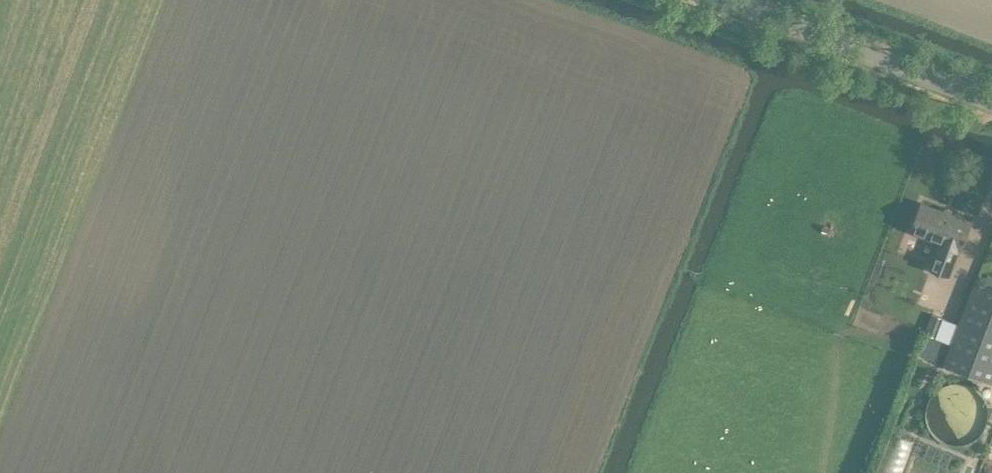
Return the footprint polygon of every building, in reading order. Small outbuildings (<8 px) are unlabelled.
[(970,222),(955,216),(922,204),(912,232),(960,250),(970,222)] [(984,284),(991,287),(991,276),(987,274),(984,284)] [(991,382),(991,287),(984,284),(975,281),(955,335),(943,365),(955,370),(991,382)] [(944,319),(931,314),(924,332),(937,337),(944,319)] [(936,355),(941,342),(926,336),(921,349),(936,355)] [(985,422),(985,421),(984,417),(983,411),(980,406),(977,402),(974,399),(969,396),(963,394),(959,394),(953,394),(949,395),(945,397),(939,401),(935,406),(933,410),(931,415),(930,421),(931,425),(932,430),(934,436),(938,440),(942,443),(946,446),(951,447),(956,448),(965,447),(971,445),(975,442),(980,436),(982,432),(984,428),(985,422)] [(880,472),(902,472),(915,440),(896,433),(880,472)]
